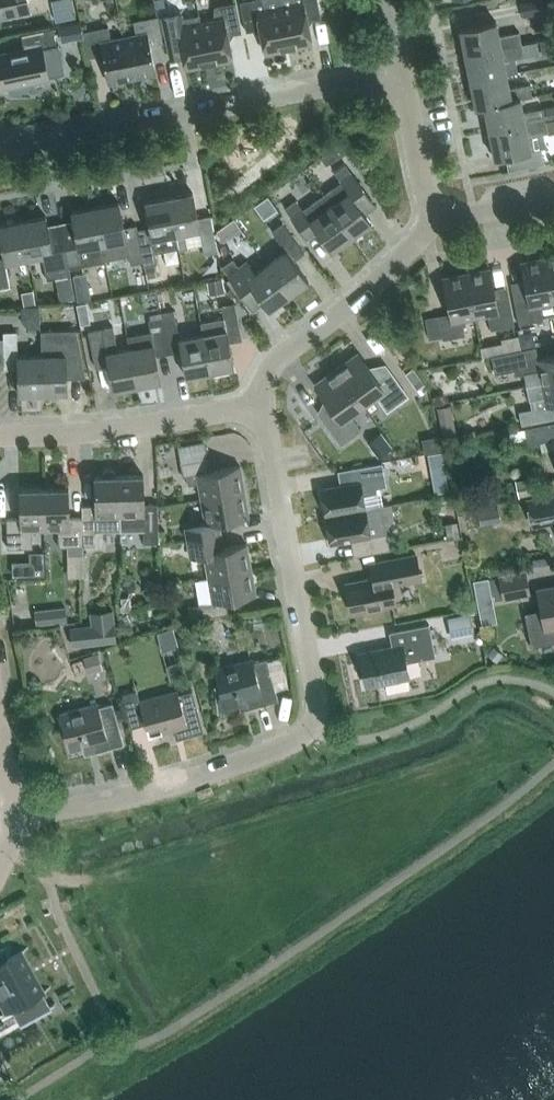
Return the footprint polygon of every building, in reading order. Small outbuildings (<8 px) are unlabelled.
[(30,11),(28,0),(0,0),(0,17),(30,11)] [(56,21),(76,17),(72,0),(51,0),(56,21)] [(157,8),(166,6),(164,0),(155,0),(157,8)] [(264,52),(288,47),(279,0),(247,0),(240,1),(246,31),(260,29),(264,52)] [(321,17),(318,0),(279,0),(288,47),(312,42),(307,20),(321,17)] [(520,3),(522,16),(548,12),(546,0),(539,0),(520,3)] [(228,35),(242,32),(236,2),(215,6),(214,20),(201,22),(209,63),(233,58),(228,35)] [(185,67),(209,63),(201,22),(199,14),(183,17),(180,13),(161,17),(167,47),(180,44),(185,67)] [(150,45),(163,42),(158,16),(134,21),(137,34),(124,37),(132,78),(156,73),(150,45)] [(521,44),(519,32),(499,36),(496,21),(460,28),(465,55),(521,44)] [(124,37),(111,40),(108,26),(85,31),(90,57),(103,54),(109,82),(132,78),(124,37)] [(2,89),(3,89),(3,86),(8,85),(10,93),(23,94),(29,95),(29,93),(27,93),(28,81),(47,77),(47,80),(49,80),(48,77),(50,76),(50,74),(62,71),(57,49),(60,48),(59,44),(57,45),(53,28),(21,34),(25,50),(0,56),(0,79),(2,89)] [(465,55),(470,81),(506,74),(518,71),(516,57),(539,53),(537,41),(521,44),(522,44),(465,55)] [(520,98),(532,95),(529,84),(509,88),(506,74),(470,81),(475,107),(484,106),(484,105),(520,98)] [(546,120),(543,108),(523,112),(520,98),(484,105),(484,106),(489,131),(546,120)] [(545,107),(548,119),(553,118),(553,105),(545,107)] [(548,132),(546,120),(489,131),(494,157),(506,155),(509,169),(543,162),(541,148),(546,147),(543,133),(548,132)] [(337,159),(347,152),(340,142),(330,149),(337,159)] [(324,196),(354,237),(373,223),(358,203),(369,195),(347,165),(337,173),(344,182),(324,196)] [(171,198),(180,248),(181,251),(190,250),(187,234),(202,232),(206,256),(219,253),(218,246),(216,232),(213,217),(200,219),(195,194),(171,198)] [(335,251),(354,237),(324,196),(306,210),(299,200),(287,209),(310,239),(320,231),(335,251)] [(157,252),(180,248),(171,198),(146,203),(151,228),(138,230),(144,262),(145,267),(155,265),(159,264),(157,252)] [(131,265),(144,262),(138,230),(138,226),(125,228),(120,203),(95,208),(103,245),(106,261),(130,256),(131,265)] [(78,242),(65,244),(69,267),(106,261),(103,245),(95,208),(72,212),(78,242)] [(69,267),(65,244),(64,239),(52,242),(47,216),(23,221),(30,258),(42,256),(46,280),(71,276),(69,267)] [(0,225),(0,230),(4,250),(0,251),(0,289),(11,287),(6,263),(30,258),(23,221),(0,225)] [(268,264),(291,295),(310,281),(296,261),(307,253),(285,222),(273,231),(287,251),(268,264)] [(218,246),(231,236),(224,226),(216,232),(218,246)] [(271,310),(291,295),(268,264),(257,273),(247,259),(239,265),(234,259),(223,267),(245,297),(256,289),(271,310)] [(547,259),(522,264),(529,298),(517,300),(522,324),(544,320),(544,317),(553,315),(553,298),(547,259)] [(155,265),(145,267),(147,278),(157,276),(155,265)] [(510,297),(497,300),(491,269),(467,274),(475,317),(489,314),(492,330),(516,325),(510,297)] [(463,319),(475,317),(467,274),(444,278),(451,313),(439,315),(444,339),(466,335),(463,319)] [(86,275),(74,278),(79,303),(91,300),(86,275)] [(225,291),(222,278),(206,281),(209,293),(225,291)] [(202,336),(209,373),(232,369),(227,340),(240,338),(234,305),(221,307),(223,319),(200,323),(202,336)] [(39,307),(21,307),(22,319),(28,327),(40,327),(39,307)] [(161,318),(162,323),(166,351),(179,348),(185,378),(209,373),(202,336),(178,340),(175,321),(173,310),(160,312),(161,318)] [(166,351),(162,323),(161,318),(148,320),(150,332),(126,336),(128,349),(135,386),(159,382),(154,353),(166,351)] [(135,386),(128,349),(116,351),(112,327),(87,331),(93,363),(106,361),(111,391),(135,386)] [(41,330),(42,356),(43,394),(69,393),(68,377),(86,377),(76,329),(41,330)] [(43,394),(42,356),(18,356),(17,332),(4,332),(5,369),(19,368),(19,395),(43,394)] [(501,342),(480,346),(483,357),(520,349),(517,334),(500,338),(501,342)] [(528,386),(553,381),(553,357),(539,359),(537,347),(493,356),(496,373),(516,370),(517,375),(526,373),(528,386)] [(387,411),(408,395),(389,369),(376,378),(358,353),(337,369),(362,404),(375,395),(387,411)] [(425,384),(413,368),(406,373),(417,390),(425,384)] [(361,430),(349,414),(362,404),(337,369),(315,384),(333,409),(322,417),(341,444),(361,430)] [(528,386),(533,409),(520,411),(522,425),(553,419),(553,381),(528,386)] [(457,437),(450,404),(436,407),(443,440),(457,437)] [(529,445),(553,440),(553,423),(525,429),(529,445)] [(429,454),(431,467),(444,465),(441,452),(429,454)] [(181,462),(183,475),(186,475),(188,485),(199,483),(201,500),(245,492),(240,465),(210,470),(208,457),(181,462)] [(354,485),(322,490),(327,518),(382,508),(379,490),(388,488),(384,464),(351,470),(354,485)] [(102,476),(94,476),(95,505),(82,505),(82,516),(84,546),(96,545),(96,531),(120,530),(121,530),(119,475),(115,475),(115,472),(112,469),(105,469),(102,473),(102,476)] [(144,474),(119,475),(121,530),(145,529),(145,543),(159,543),(158,503),(144,503),(144,474)] [(537,492),(534,477),(515,481),(518,496),(537,492)] [(33,547),(32,530),(45,529),(45,488),(19,489),(20,518),(7,518),(8,548),(33,547)] [(82,516),(69,517),(69,488),(45,488),(45,529),(58,529),(58,546),(68,546),(84,546),(82,516)] [(205,524),(191,526),(194,539),(215,536),(221,535),(219,521),(249,516),(245,492),(201,500),(205,524)] [(527,498),(533,525),(553,521),(553,493),(527,498)] [(391,506),(382,508),(327,518),(332,545),(361,540),(364,556),(390,551),(386,527),(394,519),(391,506)] [(478,511),(481,524),(501,520),(498,507),(478,511)] [(447,539),(460,536),(457,521),(445,524),(447,539)] [(215,536),(194,539),(187,540),(190,553),(194,553),(194,557),(204,555),(208,576),(251,569),(247,543),(217,548),(215,536)] [(85,555),(84,546),(68,546),(68,556),(85,555)] [(351,614),(395,606),(392,586),(420,581),(416,555),(381,562),(384,577),(345,584),(351,614)] [(30,561),(12,561),(13,575),(30,575),(30,561)] [(226,600),(256,595),(251,569),(208,576),(199,578),(199,579),(200,579),(199,604),(198,604),(201,617),(228,613),(226,600)] [(525,570),(499,575),(504,598),(529,593),(525,570)] [(525,612),(532,646),(553,641),(553,585),(538,589),(542,608),(525,612)] [(121,610),(130,610),(130,597),(121,597),(121,610)] [(67,620),(66,607),(35,611),(37,624),(67,620)] [(474,635),(470,613),(448,617),(451,639),(474,635)] [(115,623),(93,626),(71,628),(74,646),(117,640),(115,623)] [(409,688),(407,677),(409,677),(406,663),(435,658),(429,625),(389,632),(392,648),(360,653),(366,685),(385,681),(387,692),(409,688)] [(494,646),(487,654),(497,662),(504,654),(494,646)] [(103,670),(98,653),(83,658),(88,674),(103,670)] [(229,706),(232,704),(231,701),(248,697),(251,707),(278,699),(267,658),(253,662),(252,658),(214,669),(218,685),(215,685),(217,711),(225,708),(229,706)] [(204,731),(193,690),(179,694),(178,690),(140,700),(137,690),(121,694),(130,727),(146,723),(149,735),(174,729),(176,739),(204,731)] [(69,748),(87,743),(89,750),(95,748),(96,751),(124,744),(113,702),(99,706),(98,702),(60,713),(69,748)] [(0,1015),(0,1016),(16,1007),(18,1010),(19,1010),(21,1013),(34,1015),(32,1016),(33,1017),(56,1005),(55,1004),(49,1007),(42,993),(51,988),(51,987),(42,992),(21,953),(30,948),(29,947),(4,961),(0,953),(0,998),(7,1011),(0,1015)]
